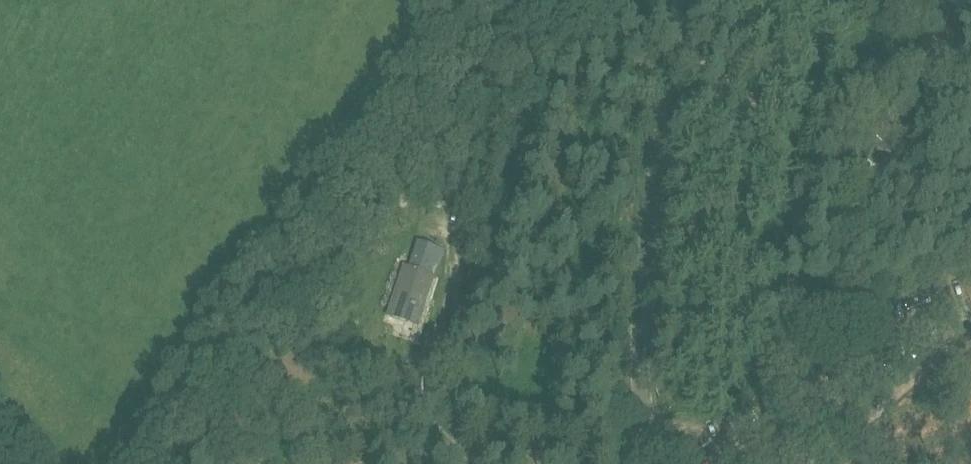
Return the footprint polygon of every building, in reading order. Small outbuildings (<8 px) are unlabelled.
[(420,305),(430,276),(407,268),(394,308),(411,314),(414,303),(420,305)]
